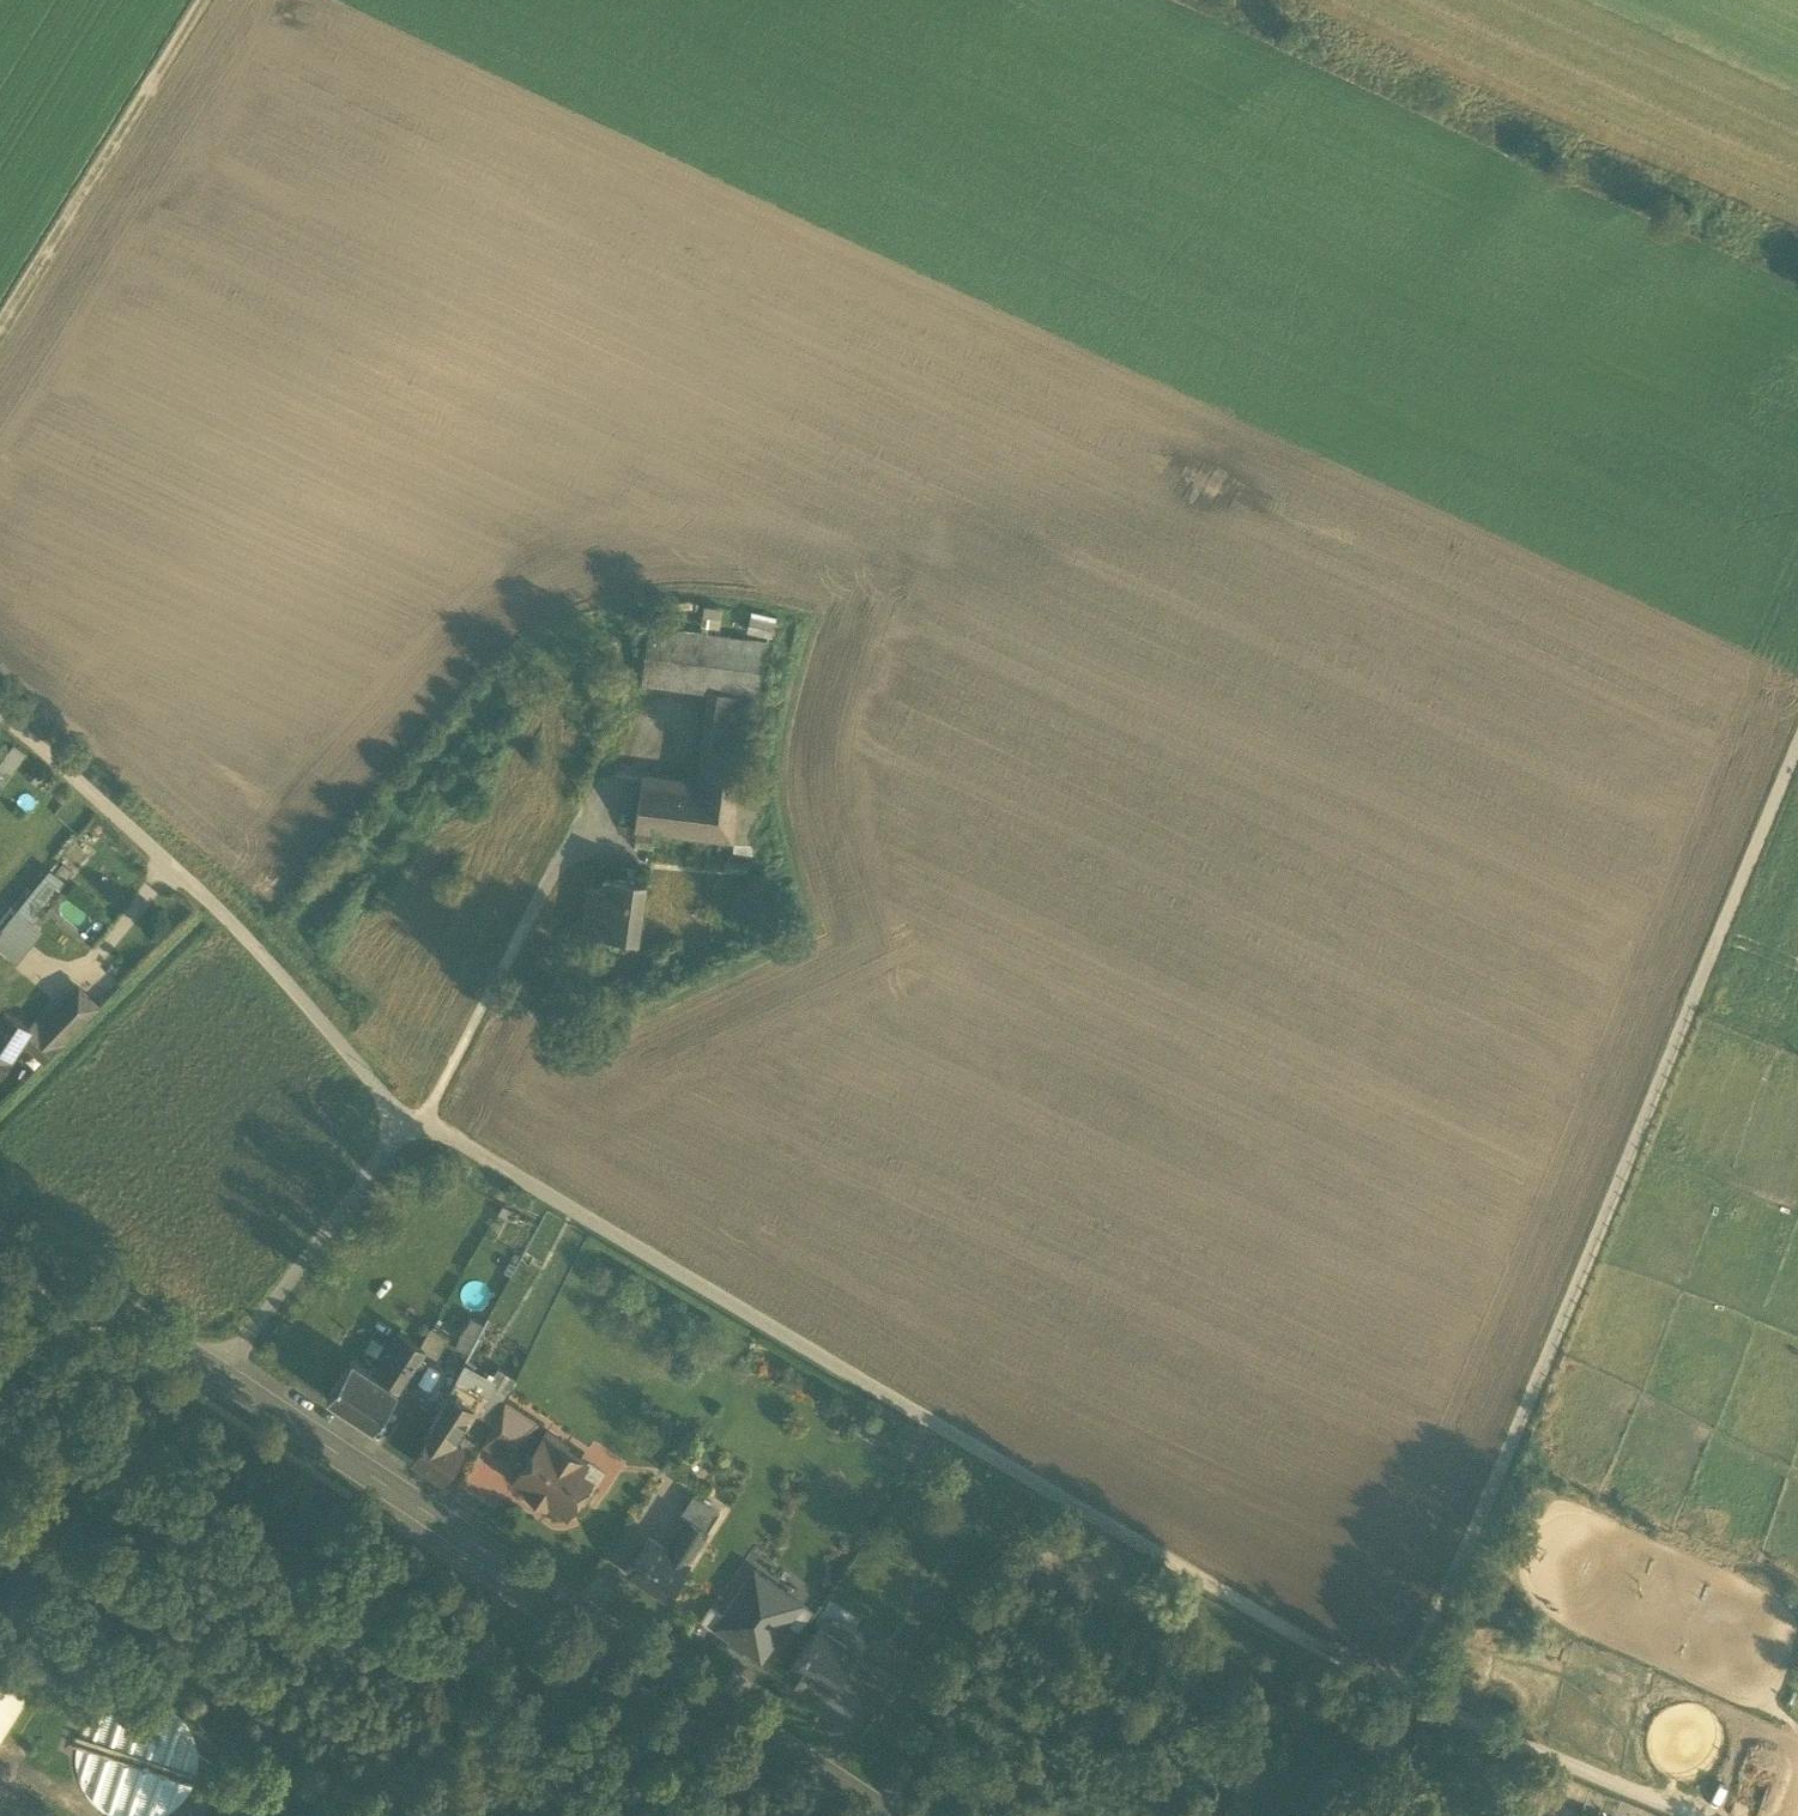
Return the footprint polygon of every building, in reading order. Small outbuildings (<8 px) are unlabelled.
[(702,628),(719,630),(722,606),(704,604),(702,628)] [(748,632),(774,635),(776,614),(750,611),(748,632)] [(753,698),(767,700),(775,643),(650,626),(642,683),(718,694),(753,698)] [(745,754),(753,698),(718,694),(710,750),(745,754)] [(26,750),(15,740),(0,760),(0,768),(8,774),(26,750)] [(710,750),(707,774),(742,779),(745,754),(710,750)] [(741,788),(742,779),(707,774),(704,790),(642,782),(636,828),(734,842),(741,788)] [(757,789),(741,788),(734,842),(757,844),(758,834),(753,833),(757,789)] [(35,886),(50,899),(63,882),(48,870),(35,886)] [(584,932),(639,940),(640,938),(638,938),(646,884),(647,884),(647,882),(606,876),(606,878),(607,878),(605,898),(589,896),(584,932)] [(32,921),(50,899),(35,886),(16,908),(32,921)] [(32,921),(16,908),(2,926),(0,928),(0,948),(16,961),(42,929),(32,921)] [(79,988),(68,999),(87,1018),(98,1007),(79,988)] [(60,1014),(58,1017),(73,1032),(87,1018),(68,999),(57,1011),(60,1014)] [(23,1037),(31,1025),(0,1004),(0,1070),(23,1037)] [(42,1032),(41,1034),(56,1049),(73,1032),(58,1017),(42,1032)] [(42,1032),(31,1025),(23,1037),(32,1046),(41,1034),(42,1032)] [(45,1059),(56,1049),(41,1034),(32,1046),(33,1047),(45,1059)] [(473,1347),(483,1318),(468,1313),(457,1342),(473,1347)] [(438,1352),(448,1332),(430,1323),(420,1342),(438,1352)] [(328,1396),(374,1426),(426,1348),(400,1330),(373,1371),(353,1358),(328,1396)] [(449,1390),(473,1405),(487,1381),(487,1382),(491,1376),(464,1362),(457,1376),(456,1378),(449,1390)] [(491,1376),(487,1382),(508,1394),(517,1376),(498,1364),(491,1376)] [(505,1400),(508,1394),(487,1382),(487,1381),(473,1405),(472,1407),(494,1421),(505,1400)] [(414,1453),(443,1472),(461,1445),(451,1439),(472,1407),(473,1405),(449,1390),(437,1413),(414,1453)] [(486,1439),(512,1456),(535,1421),(505,1400),(494,1421),(486,1439)] [(387,1435),(414,1453),(437,1413),(421,1403),(418,1404),(406,1425),(398,1419),(387,1435)] [(548,1498),(568,1511),(578,1495),(584,1499),(595,1484),(589,1480),(592,1475),(591,1475),(582,1469),(587,1461),(586,1460),(565,1446),(567,1442),(548,1429),(516,1477),(533,1488),(531,1491),(546,1501),(548,1498)] [(593,1450),(586,1460),(587,1461),(582,1469),(591,1475),(603,1457),(593,1450)] [(692,1515),(710,1527),(722,1510),(695,1492),(682,1512),(690,1518),(692,1515)] [(627,1569),(666,1595),(690,1560),(688,1559),(710,1527),(692,1515),(690,1518),(670,1548),(650,1534),(627,1569)] [(722,1614),(715,1624),(761,1657),(787,1621),(801,1601),(755,1568),(722,1614)] [(801,1601),(787,1621),(799,1629),(813,1609),(801,1601)] [(715,1624),(722,1614),(710,1605),(701,1618),(713,1627),(715,1624)] [(807,1675),(829,1690),(835,1682),(841,1686),(862,1654),(855,1649),(858,1644),(856,1636),(851,1632),(842,1634),(839,1639),(819,1625),(792,1665),(793,1666),(789,1672),(802,1681),(807,1675)] [(862,1654),(841,1686),(858,1697),(879,1665),(862,1654)] [(858,1697),(879,1711),(902,1680),(879,1665),(858,1697)] [(26,1695),(0,1680),(0,1736),(26,1695)] [(147,1700),(125,1700),(109,1705),(91,1718),(79,1738),(76,1763),(82,1786),(98,1805),(119,1815),(124,1815),(148,1815),(165,1810),(183,1794),(193,1773),(194,1748),(184,1725),(171,1710),(147,1700)] [(1224,1815),(1242,1815),(1249,1802),(1235,1795),(1224,1815)]
